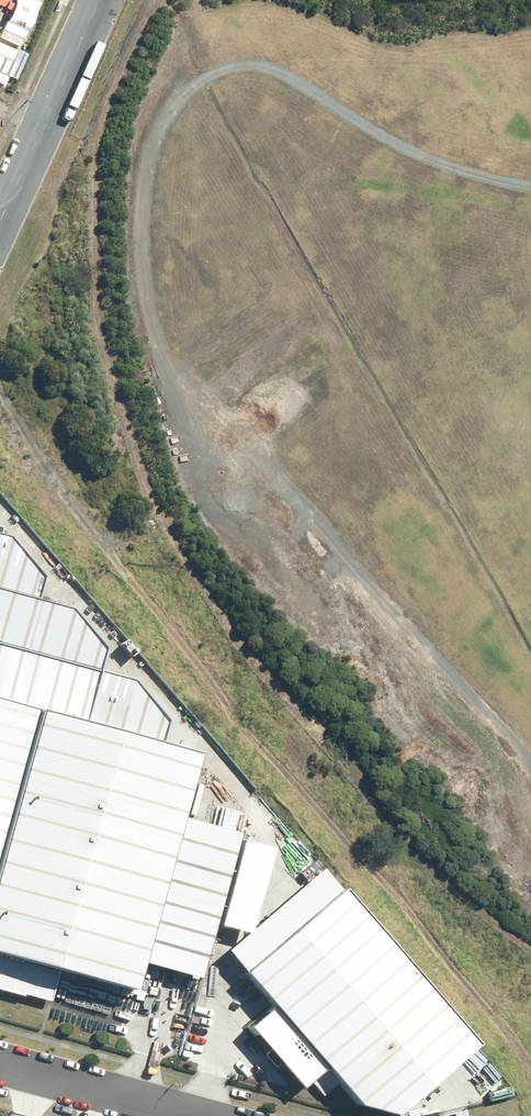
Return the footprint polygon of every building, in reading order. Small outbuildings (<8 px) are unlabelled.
[(38,704),(162,736),(166,722),(132,682),(97,673),(103,647),(69,609),(39,596),(41,577),(7,537),(0,535),(0,694),(38,704)] [(38,704),(0,694),(0,851),(38,704)] [(162,736),(38,704),(0,851),(0,987),(49,999),(56,971),(132,990),(140,959),(197,974),(234,828),(186,816),(204,747),(162,736)] [(331,879),(232,961),(360,1107),(396,1115),(479,1047),(331,879)]
